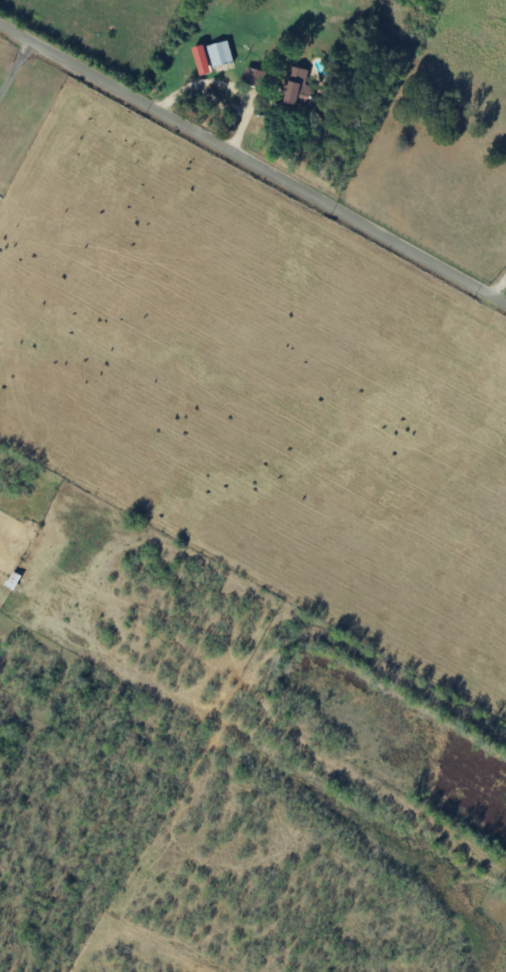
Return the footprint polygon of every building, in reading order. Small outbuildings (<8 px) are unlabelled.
[(233,62),(229,40),(206,44),(210,66),(233,62)] [(198,74),(209,72),(205,44),(193,46),(198,74)] [(309,70),(293,65),(283,100),(315,109),(318,96),(311,95),(313,86),(305,84),(309,70)]
